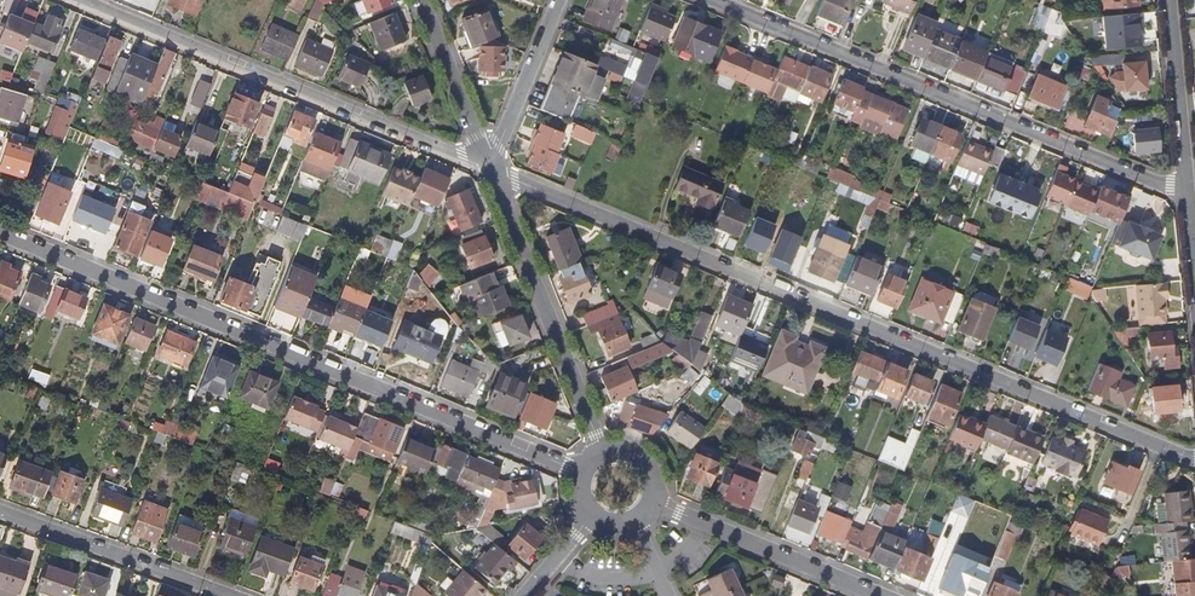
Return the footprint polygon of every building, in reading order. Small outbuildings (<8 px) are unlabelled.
[(170,5),(196,16),(203,0),(172,0),(170,5)] [(320,3),(317,0),(311,0),(306,14),(314,17),(320,3)] [(353,2),(359,15),(368,11),(368,13),(391,3),(389,0),(358,0),(353,2)] [(584,18),(609,28),(620,0),(592,0),(584,18)] [(841,23),(850,0),(821,0),(816,12),(841,23)] [(908,13),(914,0),(882,0),(881,2),(908,13)] [(1110,11),(1109,0),(1101,0),(1102,11),(1110,11)] [(1110,11),(1132,9),(1132,0),(1109,0),(1110,11)] [(649,3),(639,26),(664,37),(673,16),(664,13),(657,10),(659,7),(649,3)] [(1029,29),(1041,34),(1042,31),(1051,10),(1039,5),(1029,29)] [(467,29),(473,44),(489,38),(497,35),(486,7),(458,19),(463,31),(467,29)] [(23,53),(28,41),(36,22),(39,15),(27,10),(22,21),(10,16),(0,40),(0,44),(23,53)] [(1064,16),(1051,10),(1042,31),(1060,38),(1065,26),(1062,22),(1064,16)] [(405,40),(394,12),(370,21),(381,49),(405,40)] [(45,25),(36,22),(28,41),(54,52),(62,33),(63,33),(65,27),(61,25),(63,20),(50,15),(45,25)] [(912,49),(923,53),(933,28),(935,24),(916,16),(901,49),(910,53),(912,49)] [(1137,26),(1136,16),(1100,19),(1103,51),(1136,48),(1134,27),(1137,26)] [(718,32),(683,18),(670,47),(706,62),(718,32)] [(262,48),(288,58),(298,34),(272,24),(262,48)] [(960,39),(933,28),(923,53),(922,55),(949,66),(960,39)] [(71,51),(96,61),(104,42),(78,32),(71,51)] [(109,37),(93,74),(104,79),(107,72),(108,72),(120,42),(109,37)] [(332,48),(306,38),(296,62),(322,73),(332,48)] [(629,53),(632,47),(611,38),(608,44),(629,53)] [(988,50),(960,39),(949,66),(976,78),(986,55),(988,50)] [(741,81),(751,57),(734,50),(735,49),(725,45),(714,71),(740,82),(741,81)] [(500,70),(500,48),(479,48),(479,59),(478,59),(478,70),(486,70),(486,75),(492,75),(492,70),(500,70)] [(642,58),(636,73),(628,91),(640,96),(656,57),(637,48),(634,55),(635,56),(642,58)] [(159,92),(174,53),(165,49),(157,68),(148,88),(159,92)] [(562,51),(538,108),(576,123),(581,111),(576,109),(595,65),(562,51)] [(370,63),(347,54),(338,77),(361,86),(370,63)] [(752,55),(751,57),(741,81),(761,90),(771,68),(759,62),(760,59),(752,55)] [(1026,71),(986,55),(976,78),(1017,94),(1026,71)] [(1122,78),(1115,79),(1111,83),(1118,93),(1120,90),(1123,90),(1123,93),(1145,91),(1143,63),(1130,64),(1129,55),(1086,59),(1094,71),(1122,69),(1122,78)] [(36,87),(45,91),(59,59),(53,56),(45,76),(42,74),(36,87)] [(642,58),(635,56),(629,70),(636,73),(642,58)] [(116,91),(143,102),(147,92),(148,88),(157,68),(130,57),(128,62),(119,84),(116,91)] [(110,81),(119,84),(128,62),(120,58),(110,81)] [(781,85),(796,91),(805,69),(779,58),(774,69),(766,90),(777,95),(781,85)] [(602,59),(598,66),(620,75),(623,68),(602,59)] [(827,73),(806,65),(805,69),(796,91),(808,96),(817,100),(827,73)] [(774,69),(771,68),(761,90),(765,92),(766,90),(774,69)] [(1065,87),(1037,75),(1028,96),(1056,108),(1065,87)] [(430,100),(421,78),(403,85),(413,108),(430,100)] [(830,102),(850,111),(859,91),(860,88),(840,79),(830,102)] [(191,107),(200,110),(211,85),(202,82),(191,107)] [(17,123),(25,96),(2,89),(0,97),(0,118),(17,123)] [(808,96),(796,91),(793,98),(805,103),(808,96)] [(863,113),(883,121),(879,132),(894,138),(906,110),(890,104),(870,95),(859,91),(850,111),(847,119),(858,123),(863,113)] [(153,95),(147,92),(143,102),(149,105),(153,95)] [(244,98),(234,94),(224,117),(247,127),(258,100),(245,94),(244,98)] [(58,132),(65,135),(69,126),(72,118),(79,102),(59,96),(47,131),(57,135),(58,132)] [(1081,126),(1107,137),(1113,122),(1100,117),(1106,100),(1095,96),(1081,126)] [(86,105),(79,102),(72,118),(79,120),(86,105)] [(767,110),(761,124),(770,127),(776,114),(767,110)] [(270,115),(261,111),(253,130),(262,134),(270,115)] [(300,139),(304,140),(306,135),(308,135),(313,122),(295,114),(286,135),(299,140),(300,139)] [(926,151),(937,125),(918,117),(907,143),(926,151)] [(145,126),(135,122),(129,137),(155,148),(162,130),(164,126),(153,121),(152,124),(147,122),(145,126)] [(219,131),(196,121),(186,144),(209,154),(219,131)] [(531,131),(527,139),(530,141),(553,151),(562,132),(539,122),(536,128),(534,132),(531,131)] [(586,128),(576,123),(572,135),(582,139),(586,128)] [(957,133),(937,125),(926,151),(946,160),(957,133)] [(1153,129),(1131,131),(1133,150),(1155,148),(1153,129)] [(179,138),(162,130),(155,148),(172,155),(179,138)] [(299,170),(326,181),(341,145),(314,134),(299,170)] [(23,176),(32,144),(8,138),(0,166),(0,170),(23,176)] [(119,159),(124,149),(97,138),(93,148),(119,159)] [(391,154),(353,139),(342,167),(379,182),(391,154)] [(952,162),(981,173),(990,151),(961,139),(952,162)] [(613,162),(620,144),(611,140),(604,158),(613,162)] [(553,151),(530,141),(526,149),(529,150),(526,155),(524,161),(548,172),(556,152),(553,151)] [(1001,147),(993,144),(986,161),(995,164),(1001,147)] [(792,155),(789,162),(798,166),(801,158),(792,155)] [(804,160),(801,165),(814,170),(816,165),(804,160)] [(1054,162),(1051,170),(1059,173),(1063,165),(1054,162)] [(403,172),(394,168),(382,196),(408,206),(412,196),(420,179),(411,175),(412,173),(403,170),(403,172)] [(719,184),(681,168),(673,187),(696,197),(694,202),(709,209),(719,184)] [(450,179),(424,169),(420,179),(412,196),(438,207),(450,179)] [(841,174),(826,169),(824,176),(838,182),(841,174)] [(251,176),(237,170),(228,192),(254,203),(257,195),(264,177),(252,172),(251,176)] [(1060,202),(1070,179),(1070,178),(1059,173),(1051,170),(1041,194),(1060,202)] [(1032,191),(995,176),(985,201),(1022,216),(1032,191)] [(11,181),(0,177),(0,185),(8,188),(11,181)] [(1088,205),(1095,187),(1086,183),(1085,185),(1070,179),(1060,202),(1059,204),(1084,214),(1086,209),(1088,205)] [(221,208),(247,219),(254,203),(228,192),(205,183),(202,181),(195,197),(204,201),(207,194),(224,201),(221,208)] [(869,194),(840,183),(837,192),(864,203),(855,223),(864,227),(869,215),(873,206),(876,197),(869,194)] [(37,214),(56,222),(69,192),(50,184),(37,214)] [(1088,205),(1086,209),(1115,221),(1116,218),(1126,193),(1119,190),(1117,194),(1096,185),(1095,187),(1088,205)] [(27,203),(36,205),(43,190),(33,187),(27,203)] [(876,197),(879,190),(872,187),(869,194),(876,197)] [(876,197),(885,201),(888,193),(879,190),(876,197)] [(458,234),(478,226),(465,192),(445,200),(458,234)] [(132,201),(142,205),(145,198),(135,194),(132,201)] [(263,198),(257,195),(254,203),(260,205),(263,198)] [(876,197),(873,206),(883,210),(887,202),(885,201),(876,197)] [(130,213),(142,218),(146,207),(142,205),(132,201),(128,212),(130,213)] [(709,226),(736,237),(746,211),(720,201),(709,226)] [(959,216),(948,211),(944,219),(955,224),(959,216)] [(116,247),(137,255),(151,222),(142,218),(130,213),(116,247)] [(276,230),(302,240),(308,225),(285,215),(283,214),(276,230)] [(1137,254),(1147,258),(1157,234),(1146,230),(1146,228),(1135,224),(1134,225),(1116,218),(1115,221),(1106,241),(1124,249),(1126,253),(1133,255),(1137,254)] [(544,235),(558,270),(580,260),(566,226),(544,235)] [(99,248),(111,253),(120,232),(107,227),(99,248)] [(171,239),(150,231),(140,257),(160,265),(171,239)] [(491,262),(480,232),(457,241),(468,270),(491,262)] [(381,234),(375,250),(396,258),(403,242),(381,234)] [(192,246),(182,268),(211,281),(221,258),(192,246)] [(837,257),(814,247),(804,270),(827,280),(837,257)] [(274,266),(278,257),(270,255),(267,263),(263,262),(253,285),(232,276),(221,300),(257,314),(277,267),(274,266)] [(841,283),(867,294),(878,267),(852,256),(841,283)] [(1,261),(0,263),(0,295),(10,298),(20,274),(11,270),(12,266),(1,261)] [(680,274),(655,264),(646,286),(647,287),(642,298),(666,308),(671,296),(680,274)] [(428,267),(418,276),(429,287),(442,275),(436,269),(433,271),(428,267)] [(210,284),(211,281),(182,268),(181,272),(210,284)] [(581,268),(559,277),(569,300),(591,291),(581,268)] [(416,292),(421,280),(418,276),(413,269),(405,287),(416,292)] [(874,298),(893,306),(903,281),(884,273),(874,298)] [(493,290),(487,275),(458,287),(464,301),(471,298),(479,318),(508,306),(500,287),(493,290)] [(1069,275),(1064,288),(1088,297),(1093,285),(1069,275)] [(50,286),(30,278),(20,302),(39,310),(50,286)] [(947,291),(917,279),(905,309),(918,314),(919,312),(936,319),(947,291)] [(1166,297),(1165,282),(1134,283),(1136,315),(1162,313),(1164,313),(1163,297),(1166,297)] [(88,298),(58,286),(50,306),(79,319),(88,298)] [(307,298),(282,287),(273,307),(299,318),(306,300),(307,298)] [(981,339),(993,309),(969,299),(957,330),(981,339)] [(333,311),(306,300),(299,318),(326,329),(329,321),(333,311)] [(329,321),(355,332),(364,310),(338,300),(333,311),(329,321)] [(715,323),(738,333),(747,311),(724,302),(715,323)] [(577,319),(581,328),(587,325),(615,314),(620,312),(616,303),(577,319)] [(109,307),(95,340),(115,348),(129,315),(109,307)] [(354,335),(380,346),(390,321),(364,310),(355,332),(354,335)] [(687,343),(663,333),(659,341),(660,341),(675,354),(684,362),(688,365),(695,350),(710,316),(700,311),(687,343)] [(1162,313),(1136,315),(1137,327),(1140,326),(1141,326),(1141,325),(1163,323),(1162,313)] [(607,355),(628,346),(615,314),(587,325),(589,333),(597,330),(607,355)] [(1004,339),(1025,348),(1035,324),(1014,315),(1004,339)] [(155,326),(136,318),(126,340),(146,348),(155,326)] [(440,337),(444,339),(447,325),(446,323),(445,321),(444,320),(442,319),(440,318),(438,318),(436,319),(435,320),(434,321),(427,332),(404,322),(394,346),(430,361),(440,337)] [(519,318),(493,329),(501,349),(527,338),(519,318)] [(1141,335),(1140,326),(1137,327),(1119,329),(1120,337),(1141,335)] [(1030,355),(1052,364),(1064,336),(1042,327),(1030,355)] [(802,390),(820,347),(806,341),(804,347),(788,341),(791,335),(779,329),(761,373),(802,390)] [(1147,357),(1169,354),(1166,330),(1144,333),(1147,357)] [(179,362),(188,341),(168,333),(160,354),(179,362)] [(639,339),(642,348),(648,346),(657,342),(659,341),(652,333),(639,339)] [(728,356),(755,368),(766,343),(755,339),(754,341),(737,334),(728,356)] [(198,345),(188,341),(179,362),(189,366),(198,345)] [(657,342),(648,346),(652,357),(660,353),(666,349),(657,342)] [(652,357),(648,346),(642,348),(611,362),(614,370),(601,376),(610,398),(635,387),(627,368),(652,357)] [(704,354),(695,350),(688,365),(697,372),(704,354)] [(865,377),(862,385),(871,389),(872,388),(883,360),(857,350),(849,371),(858,375),(865,377)] [(591,367),(602,362),(599,352),(587,356),(591,367)] [(675,354),(666,361),(677,371),(686,366),(688,365),(684,362),(675,354)] [(227,398),(239,367),(213,357),(200,387),(227,398)] [(476,381),(486,385),(494,366),(486,358),(476,381)] [(1118,368),(1096,359),(1084,389),(1122,405),(1130,385),(1113,379),(1118,368)] [(904,369),(883,360),(872,388),(893,396),(904,369)] [(477,372),(450,361),(440,386),(467,396),(477,372)] [(696,374),(686,366),(680,373),(690,382),(696,374)] [(278,384),(251,373),(242,397),(269,408),(278,384)] [(919,401),(920,397),(927,379),(910,373),(901,394),(919,401)] [(500,375),(487,407),(511,418),(525,386),(500,375)] [(708,381),(701,375),(690,389),(697,395),(708,381)] [(865,377),(858,375),(855,382),(862,385),(865,377)] [(934,416),(933,418),(945,423),(957,392),(937,383),(930,401),(925,412),(934,416)] [(1174,383),(1149,386),(1151,410),(1173,408),(1176,407),(1174,383)] [(715,408),(723,411),(731,398),(724,393),(715,408)] [(530,394),(520,419),(543,428),(553,404),(530,394)] [(316,431),(324,412),(316,408),(316,406),(291,396),(282,418),(316,431)] [(616,420),(648,433),(666,413),(668,407),(656,402),(654,406),(629,396),(627,400),(625,399),(616,420)] [(723,411),(735,416),(739,405),(731,398),(723,411)] [(741,419),(746,408),(739,405),(735,416),(741,419)] [(1174,416),(1173,408),(1151,410),(1152,418),(1174,416)] [(662,432),(687,449),(701,428),(676,411),(662,432)] [(348,446),(355,449),(368,414),(362,412),(359,420),(348,446)] [(931,423),(933,418),(934,416),(925,412),(922,419),(931,423)] [(343,414),(340,421),(346,423),(349,416),(343,414)] [(402,427),(368,414),(355,449),(388,462),(402,427)] [(1014,425),(987,414),(984,422),(978,437),(1004,448),(1014,425)] [(900,446),(883,438),(874,462),(900,472),(901,469),(922,419),(913,415),(912,415),(900,446)] [(972,421),(965,418),(957,415),(948,436),(973,447),(978,437),(984,422),(973,418),(972,421)] [(317,438),(347,450),(348,446),(359,420),(349,416),(346,423),(340,421),(326,416),(317,438)] [(182,429),(168,424),(163,436),(177,442),(182,429)] [(1040,436),(1014,425),(1004,448),(1003,451),(1029,462),(1040,436)] [(203,442),(208,444),(214,429),(204,426),(200,437),(205,439),(203,442)] [(197,435),(182,429),(177,442),(192,447),(197,435)] [(809,446),(816,449),(820,439),(803,432),(799,442),(792,439),(788,449),(795,452),(794,454),(804,458),(809,446)] [(1083,450),(1049,435),(1038,461),(1072,476),(1083,450)] [(434,451),(405,439),(396,460),(425,472),(434,451)] [(442,449),(436,447),(434,451),(425,472),(455,484),(456,483),(455,483),(467,455),(444,446),(442,449)] [(455,483),(456,483),(480,493),(475,504),(485,508),(493,487),(500,471),(467,458),(468,455),(467,455),(455,483)] [(683,479),(705,488),(714,465),(693,456),(683,479)] [(11,486),(43,497),(52,472),(20,461),(11,486)] [(750,484),(756,471),(733,462),(729,470),(728,474),(750,484)] [(790,487),(799,491),(809,466),(800,462),(790,487)] [(1125,491),(1134,469),(1125,466),(1124,468),(1109,462),(1100,481),(1125,491)] [(236,481),(242,465),(234,463),(229,478),(236,481)] [(729,470),(721,467),(711,491),(718,494),(717,497),(741,506),(750,484),(728,474),(729,470)] [(741,506),(757,513),(773,475),(757,468),(756,471),(750,484),(741,506)] [(61,470),(53,493),(75,501),(83,478),(61,470)] [(1035,475),(1025,471),(1021,482),(1030,486),(1035,475)] [(530,476),(503,483),(504,486),(531,480),(530,476)] [(493,487),(485,508),(494,512),(496,508),(502,510),(507,499),(510,509),(536,502),(531,480),(504,486),(505,491),(493,487)] [(339,486),(333,484),(327,497),(334,500),(339,486)] [(847,490),(833,484),(827,500),(841,505),(847,490)] [(93,514),(124,524),(133,500),(102,489),(93,514)] [(1024,491),(1019,503),(1030,507),(1035,495),(1024,491)] [(1186,491),(1161,494),(1162,501),(1164,522),(1181,520),(1189,519),(1186,491)] [(315,492),(309,507),(322,512),(327,497),(315,492)] [(73,505),(75,501),(53,493),(51,497),(73,505)] [(812,516),(819,519),(821,514),(822,510),(826,502),(828,497),(818,493),(812,507),(795,500),(784,525),(805,534),(812,516)] [(935,541),(988,563),(991,557),(999,536),(985,531),(993,512),(953,495),(935,541)] [(129,530),(150,538),(156,521),(161,523),(166,508),(141,499),(129,530)] [(1162,501),(1152,501),(1155,523),(1163,522),(1164,522),(1162,501)] [(833,504),(826,502),(822,510),(830,513),(833,504)] [(873,526),(877,527),(883,512),(883,511),(872,507),(861,533),(847,527),(839,544),(844,546),(843,548),(861,556),(873,526)] [(1104,520),(1077,508),(1066,532),(1094,544),(1104,520)] [(890,515),(883,512),(877,527),(876,528),(886,533),(889,526),(886,525),(890,515)] [(180,513),(168,546),(193,555),(205,522),(180,513)] [(811,536),(838,548),(839,544),(847,527),(847,525),(821,514),(819,519),(811,536)] [(220,546),(247,555),(257,527),(230,518),(220,546)] [(433,527),(410,519),(408,524),(431,532),(433,527)] [(539,534),(523,520),(507,540),(489,525),(476,529),(493,543),(503,551),(509,544),(522,555),(539,534)] [(1166,532),(1169,561),(1170,560),(1188,559),(1185,529),(1182,530),(1181,520),(1164,522),(1163,522),(1164,531),(1164,532),(1166,532)] [(390,533),(429,547),(431,542),(433,536),(403,525),(394,522),(390,533)] [(1164,531),(1163,522),(1155,523),(1151,523),(1152,533),(1164,531)] [(1002,537),(999,536),(991,557),(1001,561),(1012,536),(1014,536),(1018,527),(1008,523),(1002,537)] [(867,559),(892,569),(900,549),(902,545),(877,534),(867,559)] [(270,569),(286,575),(295,550),(263,538),(251,571),(268,577),(270,569)] [(896,572),(918,581),(935,541),(929,538),(926,544),(921,541),(919,546),(922,547),(918,556),(900,549),(892,569),(890,573),(895,575),(896,572)] [(510,571),(517,562),(503,551),(493,543),(474,567),(494,583),(506,568),(510,571)] [(26,571),(15,567),(16,563),(0,557),(0,588),(19,594),(26,571)] [(1174,595),(1193,595),(1194,595),(1194,558),(1188,559),(1170,560),(1174,595)] [(17,561),(16,563),(15,567),(26,571),(28,565),(17,561)] [(1124,565),(1111,567),(1118,577),(1125,576),(1124,565)] [(58,595),(70,595),(77,576),(46,566),(38,589),(58,595)] [(290,588),(311,595),(319,574),(297,567),(290,588)] [(1106,579),(1106,580),(1119,578),(1118,577),(1111,567),(1107,576),(1106,579)] [(486,589),(462,569),(443,591),(448,595),(480,595),(486,589)] [(708,579),(707,579),(711,589),(699,595),(721,595),(739,588),(730,569),(708,579)] [(1091,589),(1100,593),(1106,580),(1106,579),(1107,576),(1098,572),(1091,589)] [(87,573),(79,595),(81,595),(104,595),(109,581),(87,573)] [(771,583),(783,588),(786,578),(775,573),(771,583)] [(363,583),(347,576),(346,580),(329,574),(322,595),(358,595),(363,583)] [(377,585),(389,590),(391,584),(380,579),(377,585)] [(997,587),(1013,594),(1015,587),(1000,581),(997,587)] [(430,595),(416,583),(412,595),(430,595)] [(997,587),(988,583),(983,595),(1012,595),(1013,594),(997,587)] [(389,590),(377,585),(373,595),(403,595),(404,595),(389,590)]
